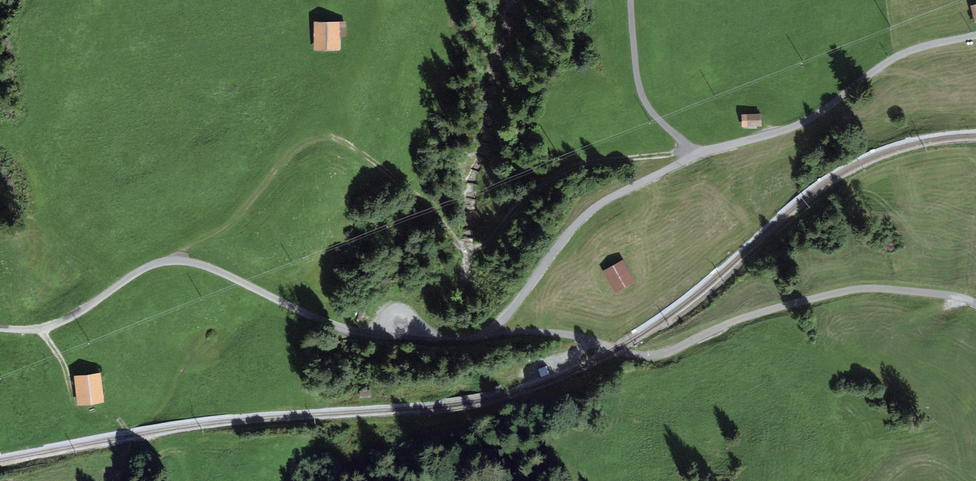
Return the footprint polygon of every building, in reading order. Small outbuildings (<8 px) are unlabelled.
[(346,36),(345,20),(313,20),(313,49),(339,49),(339,36),(346,36)] [(761,126),(760,113),(740,114),(741,127),(761,126)] [(615,293),(635,281),(623,258),(602,270),(615,293)] [(104,401),(100,370),(73,374),(77,404),(104,401)]
